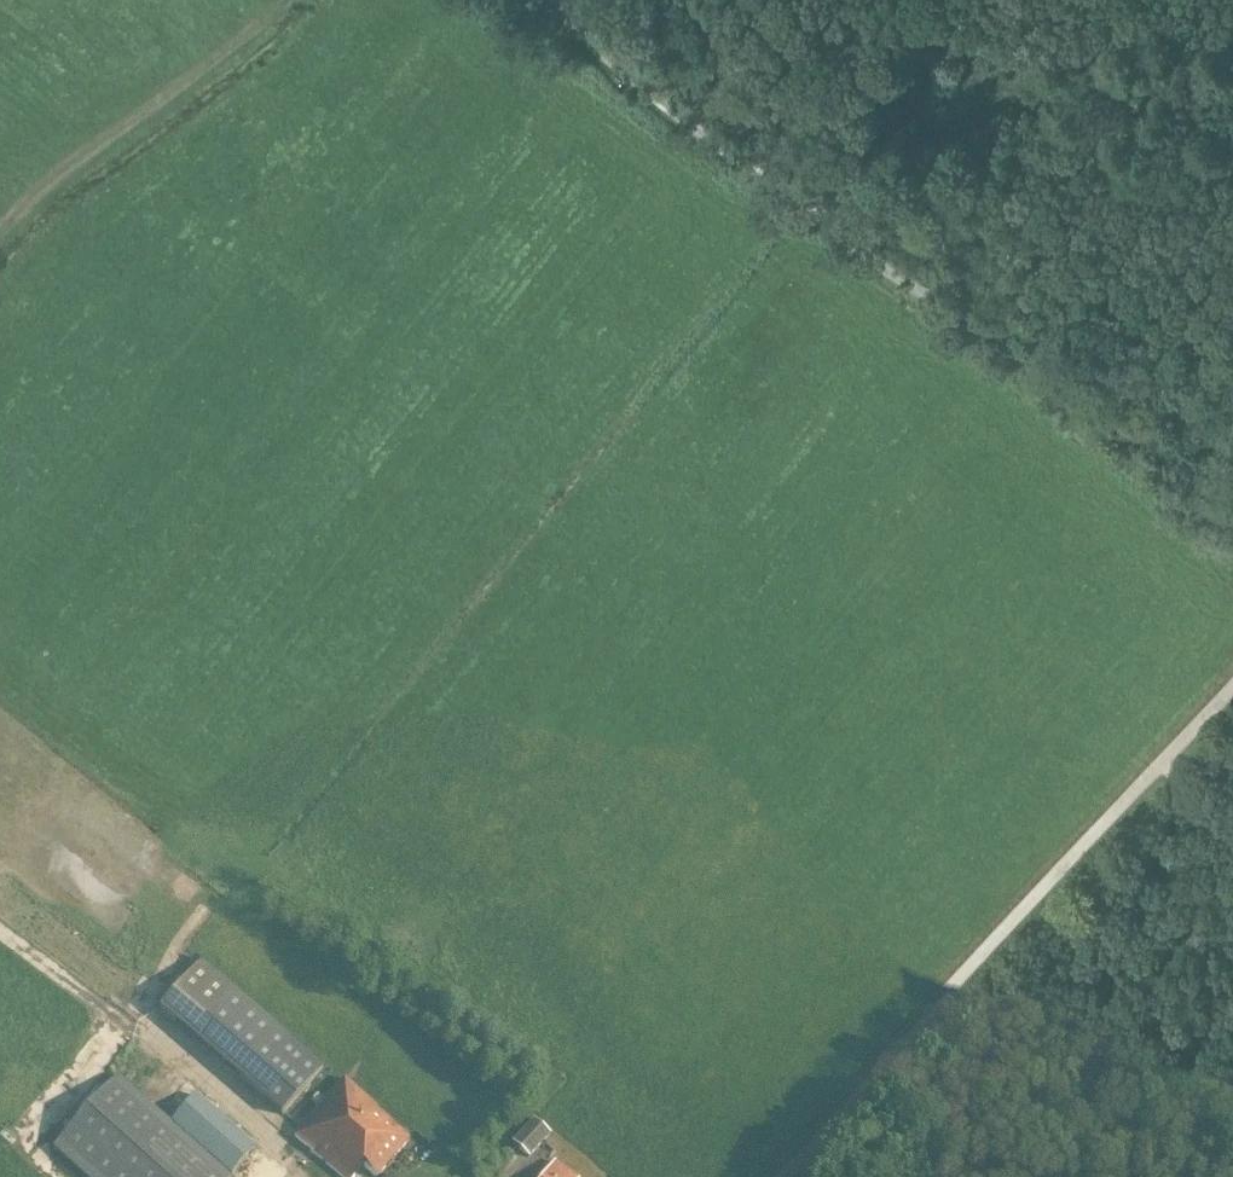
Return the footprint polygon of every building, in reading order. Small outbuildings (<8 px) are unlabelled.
[(192,1034),(281,1111),(323,1062),(233,986),(199,957),(159,1006),(192,1034)] [(91,1176),(223,1176),(230,1169),(170,1118),(117,1072),(53,1143),(91,1176)] [(346,1176),(350,1176),(363,1163),(376,1173),(408,1134),(375,1105),(376,1104),(343,1074),(294,1131),(346,1176)] [(195,1089),(170,1118),(230,1169),(253,1143),(195,1089)] [(512,1137),(529,1153),(550,1131),(532,1115),(512,1137)] [(539,1176),(573,1176),(550,1161),(539,1176)]
